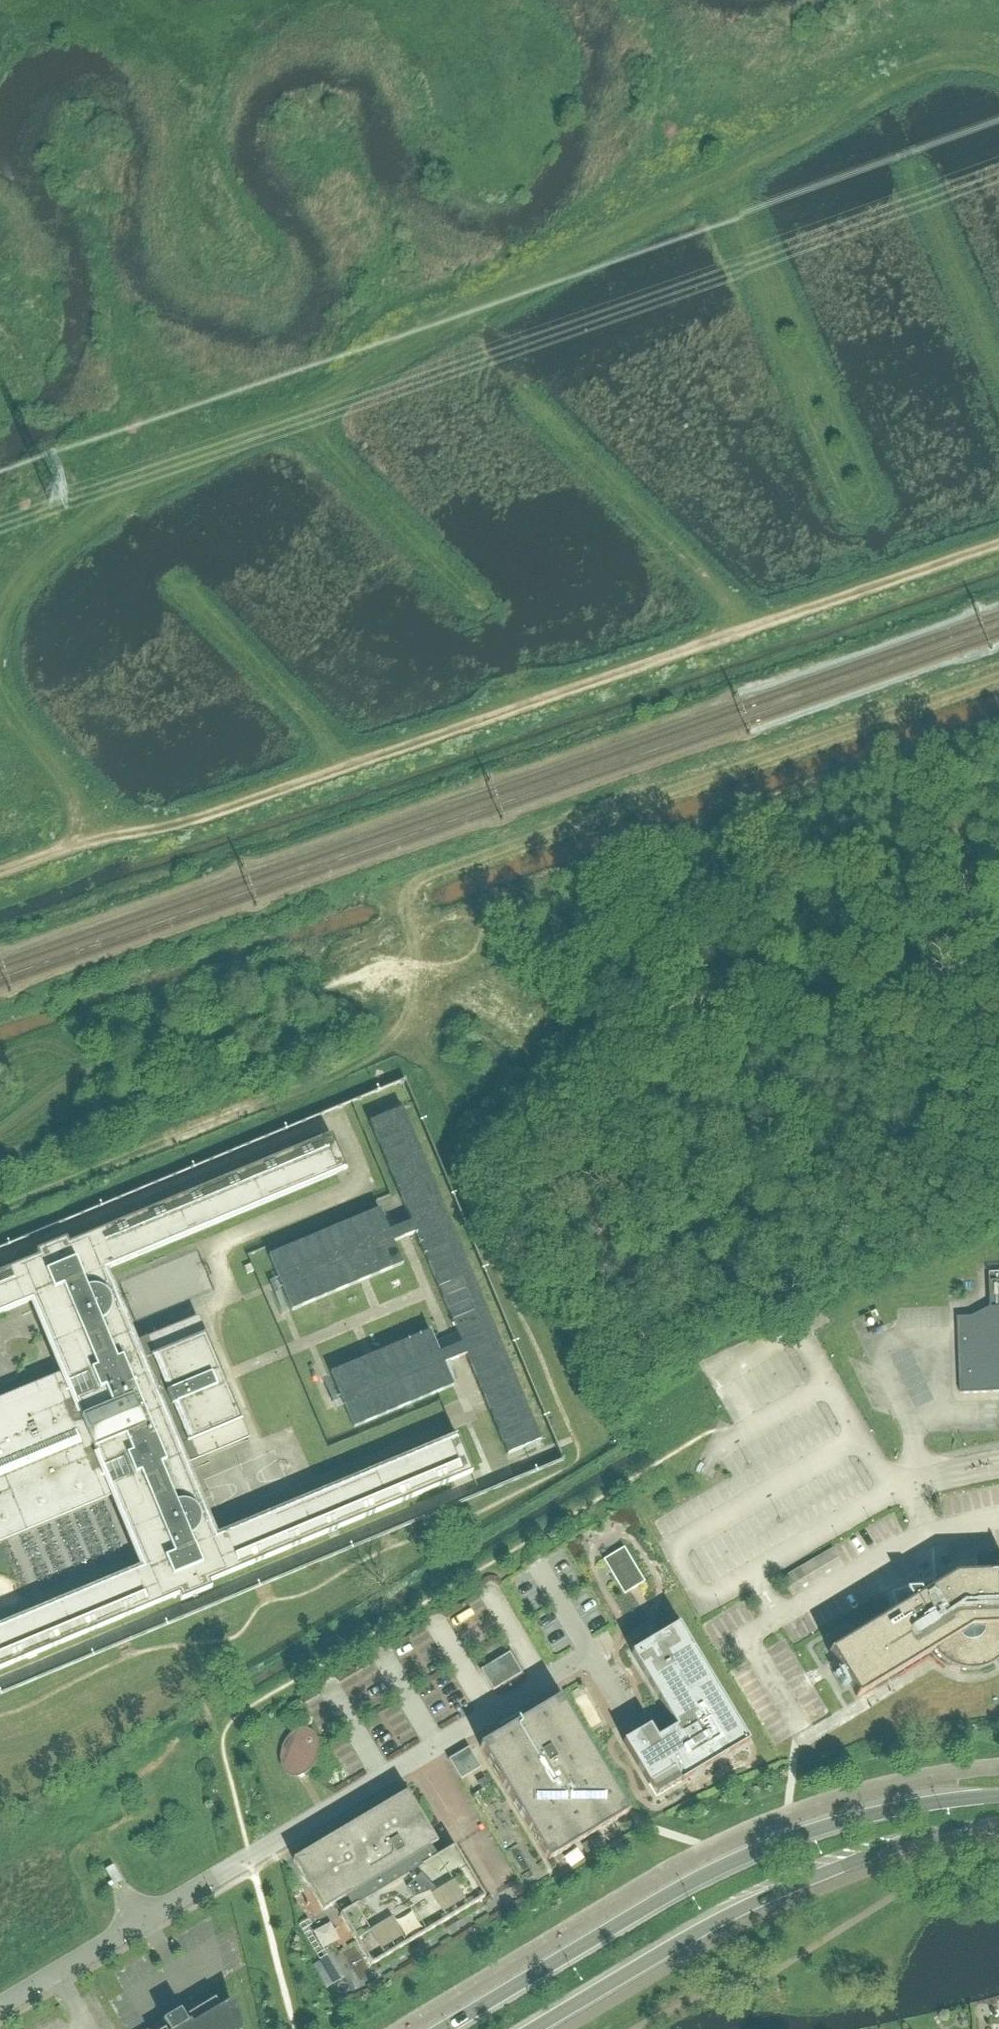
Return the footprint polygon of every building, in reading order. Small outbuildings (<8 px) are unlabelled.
[(383,1209),(272,1255),(295,1310),(406,1264),(396,1242),(419,1233),(465,1343),(442,1353),(433,1330),(333,1372),(356,1427),(456,1386),(447,1364),(469,1355),(511,1454),(544,1441),(406,1108),(373,1122),(414,1222),(392,1231),(383,1209)] [(331,1137),(69,1246),(66,1240),(37,1252),(40,1258),(0,1275),(0,1320),(32,1307),(61,1375),(0,1400),(0,1543),(112,1497),(142,1567),(0,1626),(0,1668),(178,1594),(180,1601),(211,1589),(208,1582),(470,1473),(457,1440),(217,1540),(186,1465),(249,1439),(198,1316),(133,1342),(104,1273),(346,1173),(331,1137)] [(959,1318),(962,1395),(998,1393),(998,1282),(991,1282),(992,1309),(974,1318),(959,1318)] [(919,1411),(938,1404),(925,1368),(906,1374),(919,1411)] [(833,1550),(783,1579),(789,1589),(838,1559),(833,1550)] [(856,1697),(857,1699),(935,1651),(937,1654),(939,1657),(942,1659),(944,1662),(947,1664),(950,1666),(953,1667),(956,1668),(960,1669),(963,1670),(967,1671),(970,1671),(974,1671),(977,1670),(981,1670),(984,1669),(987,1668),(991,1666),(994,1664),(996,1662),(998,1660),(998,1574),(955,1576),(829,1653),(830,1654),(831,1654),(857,1697),(856,1697)] [(748,1742),(678,1625),(631,1653),(671,1720),(675,1728),(657,1739),(652,1731),(649,1726),(623,1742),(648,1785),(673,1770),(681,1783),(748,1742)] [(510,1658),(502,1662),(482,1674),(494,1694),(521,1677),(510,1658)] [(479,1746),(482,1751),(548,1861),(628,1813),(559,1698),(479,1746)] [(297,1780),(299,1780),(303,1778),(306,1776),(310,1772),(314,1766),(316,1761),(317,1755),(318,1750),(317,1746),(316,1742),(314,1738),(313,1735),(311,1733),(309,1732),(306,1731),(303,1730),(301,1730),(298,1731),(295,1732),(293,1733),(289,1737),(285,1741),(283,1745),(281,1750),(280,1756),(280,1761),(280,1767),(281,1769),(282,1772),(284,1774),(285,1776),(287,1778),(289,1779),(292,1780),(294,1780),(297,1780)] [(480,1768),(473,1756),(469,1749),(452,1759),(463,1779),(480,1768)] [(437,1844),(406,1793),(293,1861),(323,1912),(349,1897),(355,1907),(340,1917),(370,1967),(484,1900),(453,1849),(436,1859),(430,1849),(437,1844)] [(314,1960),(328,1984),(342,1976),(328,1951),(314,1960)] [(232,2004),(222,2010),(215,1999),(199,2008),(184,2018),(180,2011),(163,2021),(167,2028),(165,2028),(238,2028),(232,2004)]
